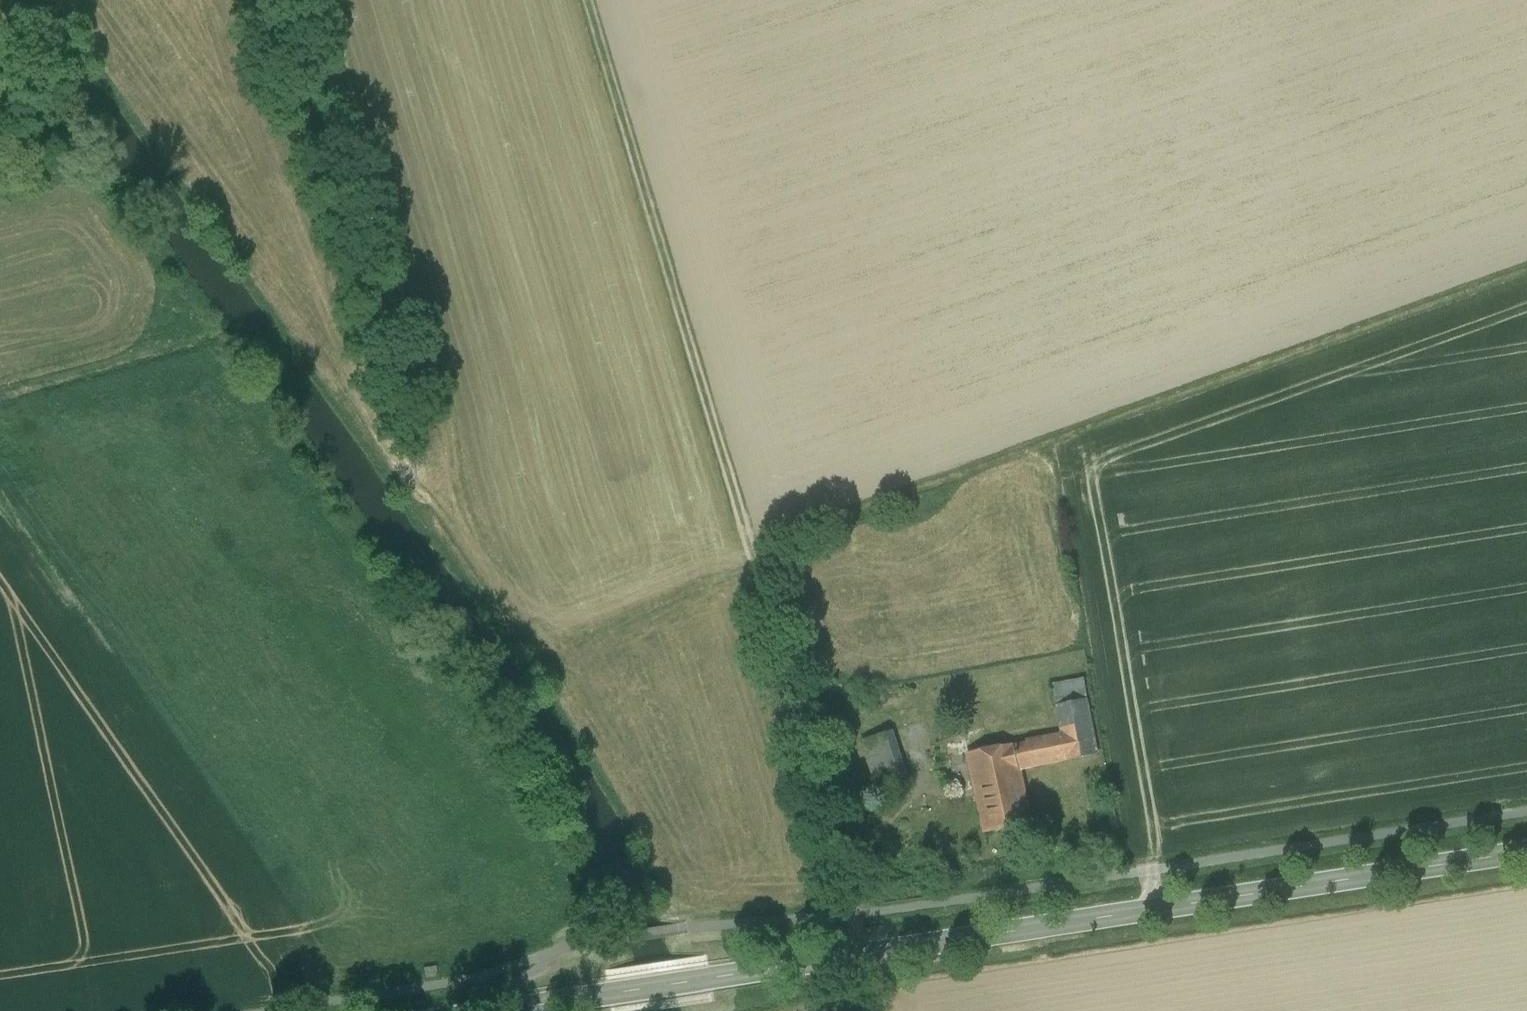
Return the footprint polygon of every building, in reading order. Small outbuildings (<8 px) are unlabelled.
[(1056,706),(1087,699),(1084,684),(1053,691),(1056,706)] [(1087,699),(1056,706),(1062,732),(1067,761),(1097,755),(1087,699)] [(894,731),(886,734),(902,779),(909,777),(894,731)] [(1067,761),(1062,732),(1026,739),(1026,742),(967,754),(977,801),(985,833),(1032,823),(1024,791),(1020,771),(1067,761)] [(877,787),(902,779),(886,734),(862,742),(877,787)]
